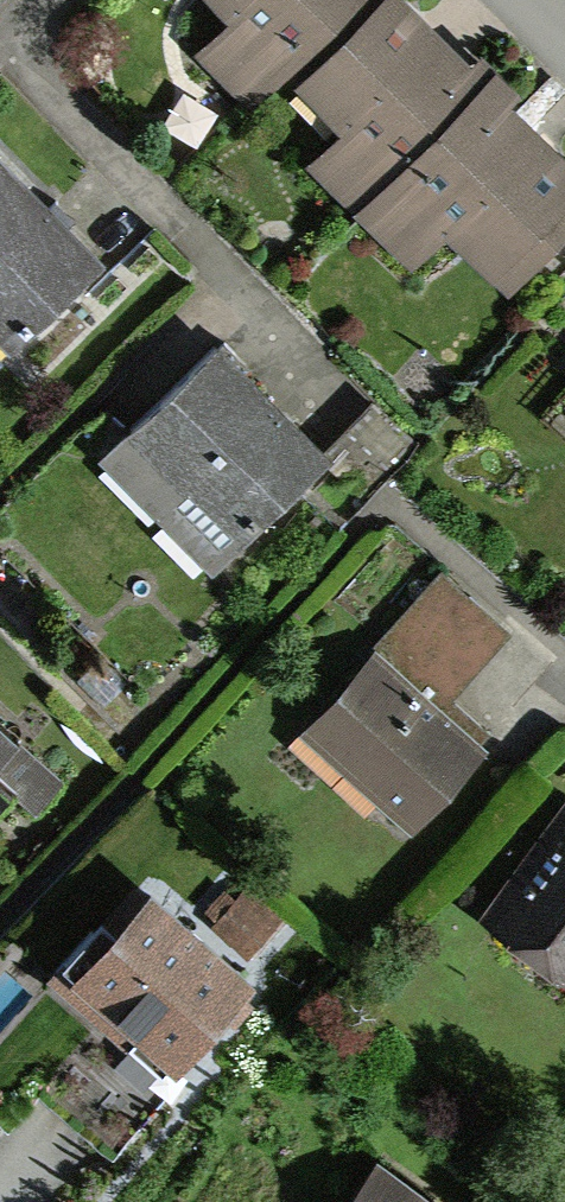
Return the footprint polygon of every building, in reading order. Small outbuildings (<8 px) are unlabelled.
[(345,0),(222,0),(233,12),(198,45),(244,94),(345,0)] [(487,72),(418,0),(367,0),(294,70),(340,118),(305,152),(352,201),(487,72)] [(352,201),(405,256),(444,219),(504,281),(564,223),(564,152),(487,72),(352,201)] [(0,147),(0,336),(11,347),(106,252),(0,147)] [(322,461),(213,350),(99,460),(208,572),(322,461)] [(444,570),(299,730),(405,825),(477,745),(434,706),(507,626),(444,570)] [(10,780),(35,803),(59,776),(0,721),(0,792),(10,780)] [(478,913),(564,975),(564,793),(478,913)] [(229,1000),(257,970),(242,957),(282,913),(249,884),(209,929),(150,877),(110,922),(100,914),(50,969),(166,1072),(229,1000)] [(377,1161),(346,1201),(433,1201),(377,1161)]
